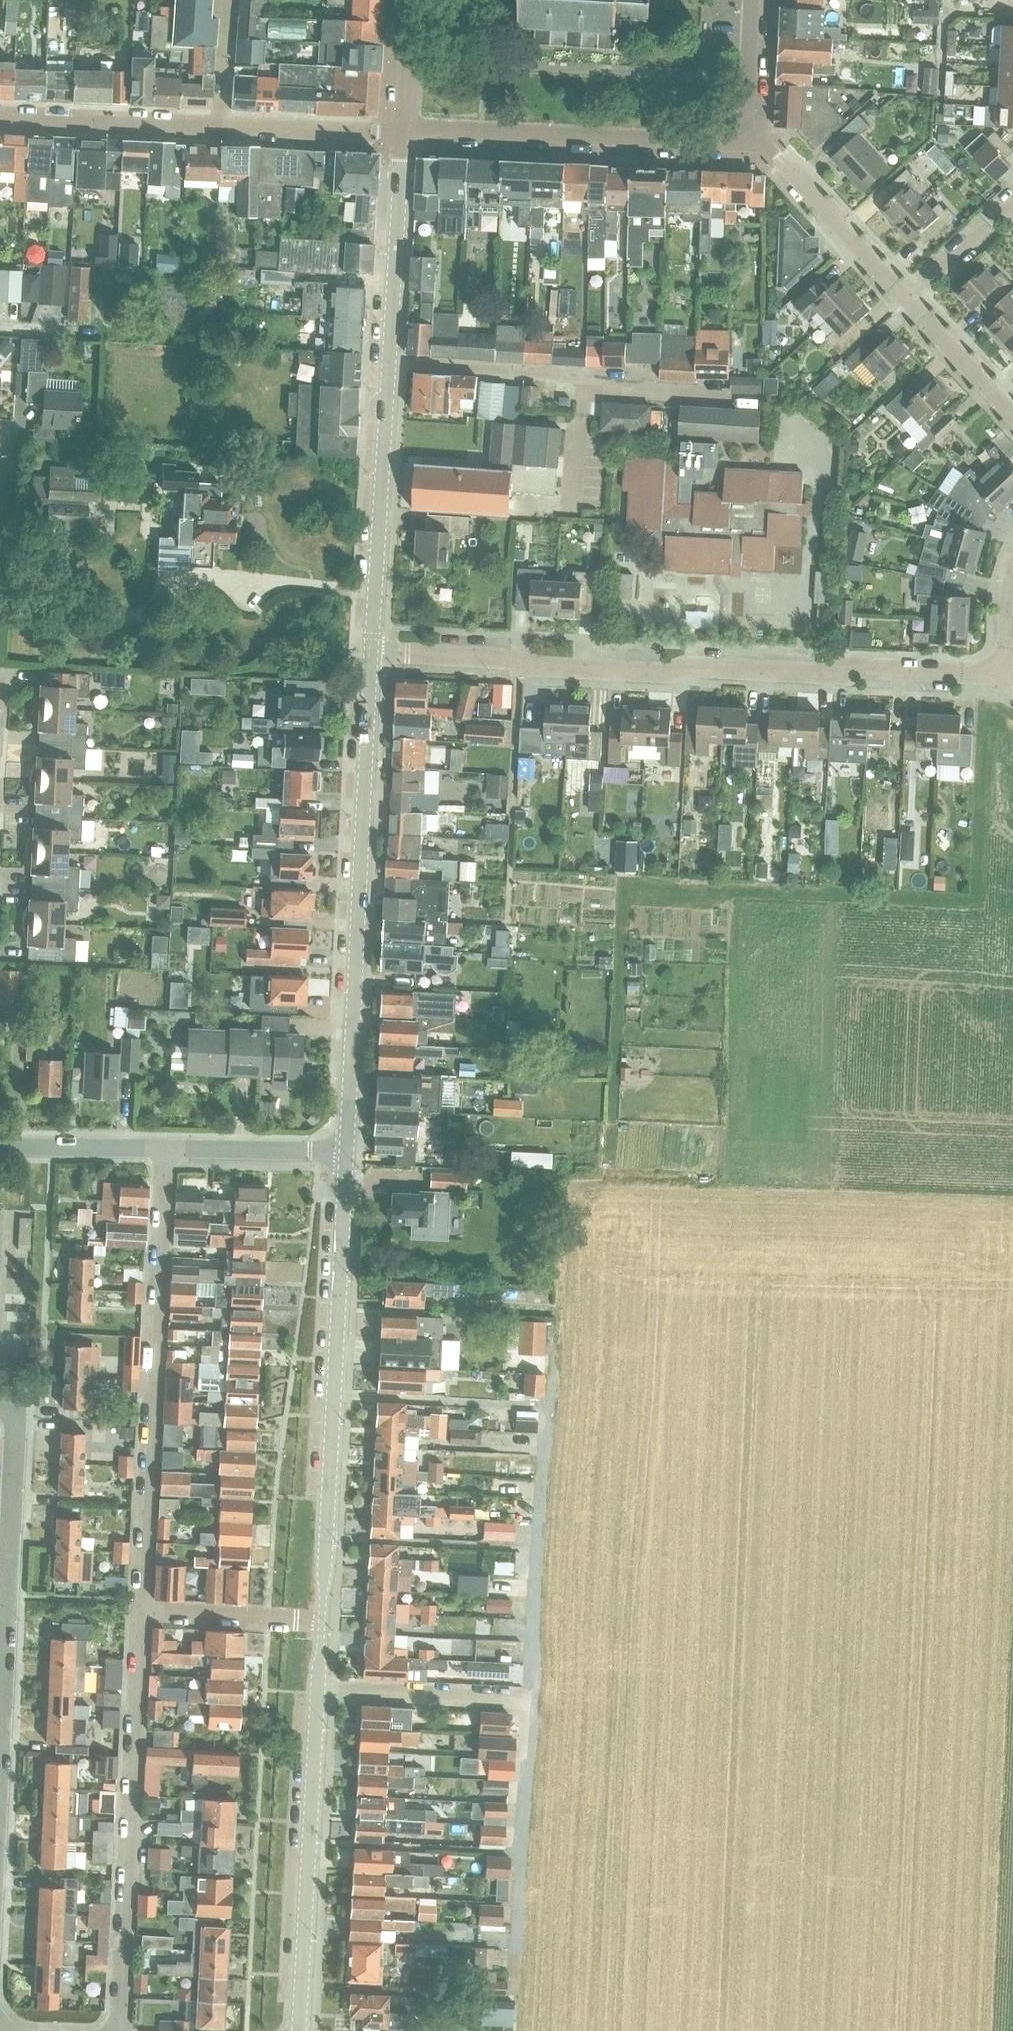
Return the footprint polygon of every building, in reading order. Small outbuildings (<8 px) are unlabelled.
[(15,35),(17,0),(7,0),(5,35),(15,35)] [(150,49),(170,50),(182,51),(215,53),(217,19),(209,18),(211,0),(176,0),(176,8),(162,7),(161,16),(152,15),(150,49)] [(239,15),(258,17),(264,17),(265,0),(240,0),(239,15)] [(351,20),(381,22),(383,0),(327,0),(327,5),(352,6),(351,20)] [(519,43),(521,43),(535,44),(537,44),(566,46),(568,46),(597,48),(599,48),(600,48),(613,49),(616,49),(616,47),(615,47),(616,38),(635,39),(636,28),(632,27),(632,20),(649,21),(650,0),(522,0),(520,25),(520,27),(519,41),(519,43)] [(781,35),(839,39),(847,39),(847,34),(840,33),(840,27),(824,26),(825,9),(822,9),(823,0),(782,0),(781,35)] [(914,22),(939,23),(939,11),(914,10),(914,22)] [(239,15),(237,39),(256,40),(256,39),(257,27),(258,17),(239,15)] [(312,43),(327,43),(380,46),(381,22),(351,20),(351,21),(264,17),(258,17),(256,39),(312,43)] [(1003,46),(1012,46),(1012,26),(1004,25),(999,25),(996,26),(993,30),(992,41),(993,44),(1003,44),(1003,46)] [(949,30),(948,43),(957,43),(958,31),(949,30)] [(779,61),(778,83),(813,85),(814,73),(836,74),(837,63),(832,63),(833,45),(839,45),(839,39),(781,35),(781,37),(780,61),(779,61)] [(235,62),(257,63),(264,64),(266,40),(256,39),(256,40),(238,39),(235,62)] [(379,70),(380,46),(327,43),(325,67),(379,70)] [(957,43),(948,43),(947,56),(956,56),(957,43)] [(1001,66),(1012,67),(1012,46),(1003,46),(1001,66)] [(170,50),(169,62),(182,63),(182,51),(170,50)] [(188,75),(192,75),(214,76),(215,53),(182,51),(182,63),(189,63),(188,75)] [(130,104),(152,106),(153,84),(154,84),(155,69),(155,59),(133,58),(132,61),(131,61),(130,75),(130,104)] [(110,104),(111,70),(112,62),(92,61),(91,72),(74,71),(73,73),(72,102),(110,104)] [(234,75),(256,76),(257,63),(235,62),(234,75)] [(13,99),(14,70),(15,70),(16,64),(0,63),(0,98),(13,99)] [(276,111),(315,113),(316,88),(293,86),(293,65),(279,64),(278,77),(276,111)] [(316,88),(315,113),(376,117),(377,95),(379,70),(325,67),(293,65),(293,86),(316,88)] [(1000,86),(1012,87),(1012,67),(1001,66),(1000,86)] [(923,93),(936,94),(938,69),(926,68),(923,93)] [(152,106),(179,107),(181,84),(180,83),(181,69),(155,69),(154,84),(153,84),(152,106)] [(13,99),(45,101),(46,72),(45,72),(45,71),(15,70),(14,70),(13,99)] [(127,71),(111,70),(110,104),(126,105),(127,71)] [(947,71),(946,83),(955,84),(955,71),(947,71)] [(45,101),(72,102),(73,73),(46,72),(45,101)] [(212,109),(214,76),(192,75),(192,84),(181,84),(179,107),(212,109)] [(232,109),(253,110),(256,76),(234,75),(232,109)] [(253,110),(276,111),(278,77),(256,76),(253,110)] [(813,85),(778,83),(775,126),(802,128),(802,127),(813,128),(825,141),(847,121),(829,101),(830,86),(813,85)] [(955,84),(946,83),(945,96),(954,96),(955,84)] [(999,106),(1012,107),(1012,87),(1000,86),(999,106)] [(944,116),(953,116),(954,104),(945,103),(944,116)] [(999,106),(987,105),(986,126),(1012,128),(1012,107),(999,106)] [(833,158),(863,190),(888,167),(859,136),(869,126),(859,115),(837,135),(847,146),(833,158)] [(949,125),(939,125),(938,142),(948,143),(949,125)] [(968,149),(974,156),(996,181),(1012,166),(1005,159),(1012,152),(1012,150),(995,131),(987,138),(984,135),(968,149)] [(25,201),(28,137),(0,135),(0,172),(18,173),(17,201),(25,201)] [(35,201),(48,202),(50,176),(52,138),(28,137),(25,201),(35,202),(35,201)] [(48,202),(48,205),(62,206),(73,207),(75,188),(76,172),(78,139),(52,138),(50,176),(48,202)] [(78,139),(76,172),(75,188),(120,189),(121,171),(121,170),(105,169),(105,140),(78,139)] [(123,141),(105,140),(105,169),(121,170),(121,171),(123,141)] [(150,143),(123,141),(121,171),(142,171),(142,181),(148,182),(150,143)] [(944,162),(927,142),(915,151),(931,172),(944,162)] [(183,144),(150,143),(148,182),(148,185),(166,185),(165,198),(179,199),(183,144)] [(218,182),(218,181),(220,146),(185,144),(184,179),(218,182)] [(255,218),(256,196),(258,148),(220,146),(218,181),(232,182),(232,187),(228,191),(228,202),(237,202),(237,217),(255,218)] [(281,185),(285,185),(312,187),(314,151),(258,148),(256,196),(260,197),(259,217),(279,218),(281,185)] [(335,226),(334,242),(373,244),(378,154),(314,151),(312,187),(318,187),(319,177),(334,178),(334,192),(356,193),(354,227),(335,226)] [(440,210),(442,158),(418,157),(418,163),(419,163),(416,209),(440,210)] [(468,210),(469,160),(442,158),(440,210),(439,220),(439,231),(466,232),(467,224),(468,210)] [(468,210),(467,224),(482,225),(482,213),(502,214),(502,204),(503,162),(469,160),(468,210)] [(503,162),(502,204),(520,205),(520,227),(532,227),(533,206),(534,163),(503,162)] [(565,207),(565,200),(566,165),(534,163),(533,206),(532,227),(531,237),(545,237),(546,207),(565,207)] [(590,208),(592,166),(566,165),(565,200),(582,201),(582,213),(590,214),(590,208)] [(590,208),(590,214),(589,256),(606,257),(607,241),(609,168),(592,166),(590,208)] [(616,210),(630,211),(631,169),(609,168),(607,241),(618,241),(619,235),(619,215),(616,215),(616,210)] [(631,169),(630,211),(629,264),(642,265),(644,236),(651,236),(651,227),(667,228),(667,211),(669,170),(631,169)] [(881,210),(896,226),(924,200),(915,191),(922,185),(908,169),(887,188),(895,197),(881,210)] [(669,170),(667,211),(685,212),(685,219),(702,220),(703,172),(669,171),(669,170)] [(702,220),(702,231),(712,231),(712,218),(726,218),(727,210),(725,210),(725,203),(727,203),(728,173),(703,172),(702,220)] [(754,174),(728,173),(727,203),(725,203),(725,210),(727,210),(726,224),(736,224),(736,203),(765,204),(766,175),(754,174)] [(305,189),(286,187),(283,211),(302,213),(305,189)] [(924,200),(896,226),(911,242),(925,229),(933,238),(957,217),(948,207),(945,210),(939,203),(932,210),(924,200)] [(783,287),(787,291),(824,258),(820,253),(820,244),(790,212),(786,216),(780,216),(777,287),(783,287)] [(280,238),(278,271),(294,273),(294,272),(342,275),(345,272),(372,273),(373,244),(334,242),(331,241),(329,240),(280,238)] [(119,265),(138,266),(140,244),(120,243),(119,265)] [(156,271),(180,273),(181,257),(157,255),(156,271)] [(434,303),(435,291),(437,257),(414,256),(411,289),(423,290),(422,302),(434,303)] [(38,303),(63,305),(66,267),(41,266),(38,303)] [(68,319),(87,320),(90,268),(71,266),(68,319)] [(995,306),(1012,290),(1012,284),(1001,271),(994,278),(985,267),(957,293),(973,310),(987,297),(995,306)] [(227,268),(227,278),(255,279),(255,269),(227,268)] [(301,315),(330,317),(363,319),(365,285),(304,281),(303,282),(294,282),(294,273),(278,271),(261,270),(260,284),(293,286),(303,287),(301,315)] [(19,303),(21,273),(0,272),(0,302),(19,303)] [(819,311),(827,320),(855,294),(840,278),(825,292),(817,283),(794,304),(809,320),(819,311)] [(1003,344),(1012,336),(1012,290),(995,306),(1003,315),(989,328),(1003,344)] [(855,294),(827,320),(836,329),(826,338),(841,355),(864,334),(855,324),(870,311),(855,294)] [(408,355),(431,356),(433,332),(433,312),(434,303),(422,302),(420,324),(409,323),(408,355)] [(433,312),(433,332),(431,356),(446,357),(457,357),(458,333),(460,314),(433,312)] [(325,338),(324,351),(360,353),(363,319),(330,317),(329,336),(325,338)] [(696,376),(729,378),(730,350),(729,350),(730,330),(696,330),(696,336),(698,336),(697,348),(696,376)] [(457,357),(496,360),(497,338),(497,336),(458,333),(457,357)] [(662,334),(661,364),(660,378),(696,381),(696,376),(697,348),(698,336),(696,336),(662,333),(662,334)] [(627,344),(627,362),(661,364),(662,334),(632,334),(632,344),(627,344)] [(863,362),(880,380),(910,353),(892,334),(874,351),(865,343),(845,362),(853,371),(863,362)] [(1003,344),(1012,355),(1012,336),(1003,344)] [(496,360),(524,363),(526,341),(497,338),(496,360)] [(43,341),(22,340),(21,366),(35,366),(35,353),(42,353),(43,341)] [(0,347),(0,350),(9,357),(15,349),(5,341),(0,347)] [(524,363),(553,364),(554,343),(526,341),(524,363)] [(626,367),(627,362),(627,344),(627,343),(604,341),(604,347),(603,366),(626,367)] [(553,364),(587,365),(588,350),(568,349),(568,344),(554,343),(553,364)] [(587,365),(603,366),(604,347),(589,346),(588,350),(587,365)] [(300,351),(299,362),(320,363),(319,385),(359,388),(359,383),(359,372),(361,353),(360,353),(324,351),(300,351)] [(44,405),(42,425),(78,427),(80,395),(46,393),(47,372),(28,370),(26,403),(44,405)] [(416,373),(413,411),(422,412),(441,414),(450,415),(450,412),(455,413),(456,398),(476,399),(477,381),(478,379),(478,377),(416,373)] [(732,376),(731,393),(762,394),(762,377),(732,376)] [(907,388),(886,407),(903,424),(912,434),(919,442),(932,431),(938,437),(940,439),(958,423),(950,414),(948,416),(941,408),(951,398),(934,379),(915,396),(907,388)] [(482,382),(478,418),(499,419),(502,420),(506,385),(506,384),(482,382)] [(359,388),(319,385),(298,384),(295,455),(355,458),(359,388)] [(506,385),(504,419),(517,420),(520,386),(506,385)] [(523,386),(521,404),(540,405),(542,387),(523,386)] [(603,403),(602,431),(650,434),(651,410),(651,406),(603,403)] [(679,436),(759,441),(761,412),(681,407),(679,436)] [(511,487),(517,424),(494,423),(491,463),(496,463),(495,471),(418,465),(414,510),(509,517),(510,501),(512,501),(512,499),(510,499),(511,492),(511,490),(513,490),(513,487),(511,487)] [(562,429),(517,424),(511,487),(513,487),(513,490),(511,490),(511,492),(556,496),(562,429)] [(626,456),(625,490),(631,491),(628,528),(642,529),(666,556),(665,569),(732,572),(732,567),(774,569),(776,545),(800,546),(804,473),(726,469),(724,494),(695,492),(695,504),(692,504),(694,479),(705,480),(706,468),(718,469),(719,445),(683,442),(679,503),(677,503),(680,459),(626,456)] [(1012,496),(1012,464),(995,446),(988,452),(998,462),(989,470),(1012,496)] [(954,486),(965,469),(955,462),(944,479),(954,486)] [(178,518),(177,539),(159,538),(157,570),(191,572),(191,567),(212,568),(213,541),(234,542),(234,538),(238,538),(239,526),(235,525),(236,502),(221,501),(222,485),(198,483),(199,473),(174,472),(175,466),(163,465),(162,489),(184,491),(182,518),(178,518)] [(36,476),(35,498),(49,498),(48,527),(63,528),(62,548),(86,549),(88,508),(83,508),(83,500),(100,501),(101,480),(73,478),(74,469),(51,468),(50,477),(36,476)] [(968,508),(979,491),(999,513),(1012,500),(1012,496),(989,470),(980,478),(971,468),(960,479),(949,495),(968,508)] [(968,508),(949,495),(938,512),(934,528),(929,527),(926,538),(980,553),(986,532),(957,524),(968,508)] [(469,536),(470,519),(429,517),(428,532),(420,532),(418,566),(448,568),(450,535),(469,536)] [(974,574),(980,553),(926,538),(924,550),(916,575),(945,581),(948,566),(974,574)] [(532,615),(556,616),(558,582),(543,581),(543,570),(519,568),(517,600),(533,601),(532,615)] [(558,582),(556,616),(580,617),(581,603),(593,604),(594,572),(574,571),(573,582),(558,582)] [(817,633),(829,633),(830,603),(826,603),(827,572),(817,572),(815,603),(819,603),(817,633)] [(616,598),(632,599),(634,574),(618,573),(616,598)] [(931,604),(931,619),(969,621),(970,597),(942,595),(945,581),(916,575),(915,594),(918,594),(918,603),(931,604)] [(840,624),(852,624),(853,600),(841,600),(840,624)] [(969,621),(931,619),(930,633),(914,632),(914,642),(967,645),(969,621)] [(38,691),(33,708),(74,710),(75,697),(88,697),(89,674),(48,672),(48,686),(40,685),(40,692),(38,691)] [(398,678),(397,713),(432,714),(469,715),(468,718),(472,718),(480,685),(464,683),(456,710),(427,708),(429,680),(398,678)] [(494,685),(493,709),(511,709),(512,686),(494,685)] [(252,732),(277,733),(277,726),(290,727),(291,724),(306,725),(306,723),(320,724),(321,695),(279,693),(277,714),(271,714),(271,720),(253,719),(252,732)] [(520,752),(566,755),(567,742),(569,703),(547,702),(545,729),(521,727),(520,752)] [(567,742),(566,755),(566,758),(601,760),(602,732),(590,731),(592,704),(569,703),(567,742)] [(634,743),(646,744),(648,707),(624,706),(623,730),(611,730),(609,762),(629,763),(630,750),(634,750),(634,743)] [(710,741),(722,742),(724,708),(700,706),(699,720),(687,720),(686,753),(698,754),(709,754),(710,741)] [(648,707),(646,744),(658,745),(657,759),(662,759),(661,765),(681,766),(683,734),(671,733),(672,709),(648,707)] [(45,731),(45,744),(86,746),(87,724),(74,723),(74,710),(33,708),(36,725),(38,724),(38,731),(45,731)] [(724,708),(722,742),(735,743),(733,766),(757,768),(758,751),(759,723),(747,723),(748,709),(724,708)] [(759,723),(758,751),(761,752),(761,759),(777,760),(777,752),(779,752),(779,745),(794,746),(796,712),(772,710),(771,724),(759,723)] [(832,712),(831,727),(830,758),(846,758),(854,754),(861,757),(867,757),(868,745),(870,711),(847,710),(847,713),(832,712)] [(892,712),(870,711),(868,745),(880,746),(880,754),(901,755),(902,730),(891,729),(892,712)] [(820,713),(796,712),(794,746),(806,747),(806,758),(818,758),(830,759),(830,758),(831,727),(819,727),(820,713)] [(427,738),(437,739),(437,729),(431,729),(432,714),(397,713),(395,737),(427,738)] [(927,747),(939,748),(940,715),(919,714),(918,731),(906,731),(904,759),(926,760),(927,747)] [(939,748),(938,761),(950,761),(972,762),(973,734),(961,734),(962,716),(940,715),(939,748)] [(505,744),(506,727),(468,725),(467,742),(505,744)] [(268,748),(259,747),(258,764),(283,766),(284,758),(318,759),(319,736),(284,734),(269,733),(268,748)] [(395,737),(394,767),(426,769),(426,768),(427,738),(395,737)] [(90,740),(89,762),(105,764),(107,741),(90,740)] [(34,763),(30,779),(71,781),(71,768),(85,769),(86,746),(45,744),(44,757),(37,757),(36,763),(34,763)] [(183,758),(198,758),(198,746),(183,745),(183,758)] [(464,771),(465,750),(452,750),(451,769),(451,770),(464,771)] [(253,754),(233,753),(232,766),(253,768),(253,754)] [(426,769),(394,767),(392,809),(429,810),(439,810),(439,798),(425,797),(426,769)] [(255,807),(279,809),(281,808),(283,809),(283,804),(300,805),(300,798),(315,798),(315,789),(319,790),(320,772),(284,770),(282,800),(255,798),(255,807)] [(486,797),(509,799),(510,776),(488,774),(486,797)] [(42,803),(41,816),(82,818),(83,795),(70,795),(71,781),(30,779),(32,797),(35,796),(34,802),(42,803)] [(699,813),(716,813),(717,796),(699,796),(699,813)] [(253,834),(252,847),(278,849),(293,849),(293,837),(313,838),(313,828),(318,828),(318,811),(283,809),(281,808),(279,809),(279,824),(263,823),(262,835),(253,834)] [(88,823),(103,827),(106,813),(91,810),(88,823)] [(392,812),(391,833),(422,836),(422,835),(428,836),(428,829),(423,829),(423,813),(392,812)] [(26,847),(26,851),(67,853),(68,840),(81,840),(82,818),(41,816),(40,829),(33,828),(33,835),(31,834),(29,837),(28,840),(27,844),(26,847)] [(391,833),(389,856),(421,859),(421,858),(441,859),(442,852),(422,851),(423,836),(422,836),(391,833)] [(637,873),(638,842),(616,841),(615,872),(637,873)] [(252,847),(251,858),(271,859),(270,877),(280,878),(282,878),(281,889),(305,890),(305,879),(310,879),(311,877),(315,875),(315,868),(313,866),(311,865),(311,862),(310,862),(311,855),(297,854),(278,854),(278,849),(252,847)] [(38,874),(37,887),(78,889),(80,867),(66,866),(67,853),(26,851),(29,868),(31,867),(31,874),(38,874)] [(389,856),(388,876),(420,878),(421,859),(389,856)] [(458,861),(442,860),(441,880),(449,881),(457,882),(458,861)] [(477,862),(461,862),(461,880),(476,881),(477,862)] [(388,876),(385,918),(416,920),(447,922),(449,881),(441,880),(430,880),(420,879),(420,878),(388,876)] [(27,905),(22,922),(63,924),(64,911),(77,912),(78,889),(37,887),(37,900),(29,900),(29,906),(27,905)] [(306,890),(281,889),(273,889),(272,899),(261,899),(260,916),(308,918),(310,890),(306,890)] [(210,925),(244,927),(245,910),(211,908),(210,925)] [(447,922),(416,920),(385,918),(384,941),(424,945),(442,945),(443,932),(447,933),(463,934),(464,923),(447,922)] [(63,924),(22,922),(25,939),(27,939),(27,945),(34,946),(34,959),(75,961),(76,938),(63,937),(63,924)] [(308,930),(304,930),(271,928),(270,951),(246,950),(246,963),(300,966),(300,956),(306,956),(308,930)] [(424,945),(384,941),(382,969),(424,972),(425,961),(435,962),(435,966),(441,971),(450,972),(457,968),(458,956),(455,956),(456,946),(442,945),(424,945)] [(152,952),(151,969),(167,970),(168,953),(152,952)] [(16,1003),(18,971),(0,970),(0,1002),(16,1003)] [(268,1010),(295,1011),(295,1003),(304,1004),(305,978),(270,976),(268,1010)] [(381,991),(380,1015),(411,1017),(411,1016),(454,1018),(456,993),(412,991),(412,993),(381,991)] [(127,1027),(143,1028),(144,1016),(128,1015),(127,1027)] [(261,1032),(259,1075),(272,1075),(271,1085),(274,1088),(282,1089),(286,1086),(286,1076),(300,1077),(302,1037),(288,1036),(289,1017),(262,1015),(261,1032)] [(380,1026),(379,1044),(415,1045),(426,1046),(426,1031),(453,1032),(454,1018),(416,1016),(415,1021),(383,1019),(382,1026),(380,1026)] [(187,1071),(259,1075),(261,1032),(230,1030),(230,1033),(189,1031),(188,1046),(172,1046),(171,1068),(187,1069),(187,1071)] [(36,1061),(35,1087),(35,1094),(60,1095),(61,1061),(47,1060),(48,1039),(27,1038),(25,1060),(36,1061)] [(86,1052),(84,1087),(84,1096),(116,1098),(117,1070),(137,1071),(138,1039),(122,1038),(122,1054),(86,1052)] [(415,1045),(379,1044),(378,1068),(411,1069),(412,1054),(460,1057),(460,1047),(426,1046),(415,1045)] [(377,1087),(375,1112),(436,1115),(437,1087),(438,1075),(377,1072),(377,1087)] [(436,1115),(375,1112),(374,1153),(395,1154),(395,1164),(414,1165),(416,1121),(425,1122),(425,1121),(437,1122),(438,1115),(436,1115)] [(454,1159),(456,1144),(432,1142),(431,1157),(454,1159)] [(431,1189),(464,1191),(465,1177),(432,1175),(431,1189)] [(96,1222),(106,1222),(146,1224),(148,1185),(104,1182),(103,1197),(108,1198),(107,1215),(96,1214),(96,1222)] [(235,1212),(266,1213),(267,1189),(235,1187),(235,1200),(203,1199),(203,1194),(176,1192),(175,1209),(202,1210),(235,1212)] [(387,1215),(387,1216),(391,1219),(390,1222),(412,1223),(411,1237),(445,1239),(447,1207),(439,1207),(439,1193),(420,1191),(420,1194),(411,1194),(394,1193),(394,1197),(394,1204),(392,1204),(391,1206),(391,1207),(389,1208),(387,1209),(387,1212),(387,1215)] [(209,1235),(264,1237),(265,1237),(266,1213),(235,1212),(234,1225),(211,1224),(211,1226),(199,1225),(199,1220),(175,1219),(174,1233),(206,1235),(209,1235)] [(146,1224),(106,1222),(105,1238),(88,1237),(88,1245),(145,1248),(146,1224)] [(206,1247),(206,1235),(174,1233),(173,1245),(206,1247)] [(230,1260),(263,1261),(264,1237),(209,1235),(209,1246),(231,1246),(230,1260)] [(70,1257),(69,1289),(92,1290),(92,1273),(99,1273),(99,1264),(93,1264),(93,1258),(70,1257)] [(227,1285),(262,1285),(263,1261),(230,1260),(230,1270),(199,1269),(199,1267),(172,1265),(171,1282),(196,1283),(218,1284),(227,1285)] [(127,1281),(126,1291),(141,1292),(142,1281),(127,1281)] [(467,1285),(455,1284),(388,1281),(387,1290),(383,1290),(383,1301),(386,1301),(386,1305),(423,1307),(424,1295),(454,1296),(455,1293),(466,1294),(467,1285)] [(171,1282),(170,1306),(195,1307),(196,1283),(171,1282)] [(227,1285),(218,1284),(217,1308),(225,1309),(230,1308),(261,1310),(262,1285),(227,1285)] [(92,1290),(69,1289),(67,1321),(90,1322),(92,1290)] [(141,1292),(126,1291),(126,1302),(141,1303),(141,1292)] [(217,1308),(208,1307),(195,1307),(170,1306),(169,1318),(200,1320),(200,1314),(210,1314),(210,1317),(221,1317),(225,1318),(225,1309),(217,1308)] [(225,1318),(221,1317),(220,1332),(259,1334),(261,1310),(230,1308),(225,1309),(225,1318)] [(466,1334),(466,1311),(447,1311),(448,1344),(485,1343),(485,1334),(466,1334)] [(442,1318),(383,1314),(379,1366),(439,1369),(442,1318)] [(521,1322),(519,1353),(544,1355),(545,1324),(521,1322)] [(115,1343),(140,1344),(141,1330),(116,1328),(115,1343)] [(168,1340),(183,1341),(184,1331),(169,1330),(168,1340)] [(210,1347),(259,1349),(259,1334),(220,1332),(210,1332),(210,1347)] [(65,1346),(64,1377),(87,1378),(96,1379),(97,1354),(89,1353),(89,1347),(65,1346)] [(217,1364),(258,1365),(259,1349),(210,1347),(200,1346),(200,1355),(208,1355),(208,1363),(217,1364)] [(168,1350),(167,1361),(184,1361),(185,1351),(168,1350)] [(167,1361),(166,1376),(191,1377),(194,1377),(195,1362),(184,1362),(184,1361),(167,1361)] [(197,1363),(196,1379),(198,1379),(257,1380),(258,1365),(217,1364),(197,1363)] [(439,1369),(379,1366),(378,1391),(421,1393),(422,1380),(438,1381),(439,1369)] [(123,1370),(123,1380),(137,1380),(137,1370),(123,1370)] [(542,1374),(524,1374),(522,1395),(540,1396),(542,1374)] [(191,1377),(166,1376),(165,1399),(190,1401),(191,1377)] [(87,1378),(64,1377),(62,1409),(86,1410),(87,1378)] [(225,1391),(225,1402),(256,1404),(257,1380),(198,1379),(197,1390),(225,1391)] [(137,1380),(123,1380),(122,1390),(136,1391),(137,1380)] [(164,1422),(190,1423),(191,1401),(190,1401),(165,1399),(164,1422)] [(198,1425),(219,1426),(255,1428),(256,1404),(225,1402),(224,1402),(224,1413),(199,1412),(198,1425)] [(377,1402),(376,1426),(420,1428),(430,1428),(444,1429),(444,1421),(445,1417),(432,1416),(420,1416),(404,1415),(405,1404),(377,1402)] [(537,1433),(538,1412),(516,1411),(515,1432),(537,1433)] [(450,1419),(449,1429),(451,1429),(466,1430),(467,1421),(450,1419)] [(164,1422),(162,1445),(181,1446),(182,1423),(164,1422)] [(219,1426),(217,1450),(253,1451),(255,1428),(219,1426)] [(417,1437),(443,1439),(444,1429),(430,1428),(376,1426),(375,1447),(416,1449),(417,1437)] [(451,1429),(450,1444),(480,1445),(481,1430),(466,1430),(451,1429)] [(61,1434),(60,1463),(83,1464),(85,1435),(61,1434)] [(375,1447),(374,1469),(415,1471),(416,1449),(375,1447)] [(218,1474),(220,1474),(252,1475),(253,1451),(217,1450),(196,1449),(196,1460),(218,1461),(218,1474)] [(173,1451),(162,1451),(161,1471),(172,1472),(173,1451)] [(119,1456),(119,1466),(133,1467),(134,1457),(119,1456)] [(83,1464),(60,1463),(58,1495),(82,1496),(83,1464)] [(429,1463),(428,1472),(442,1473),(443,1463),(429,1463)] [(133,1467),(119,1466),(118,1477),(133,1478),(133,1467)] [(374,1469),(373,1491),(400,1493),(401,1481),(414,1481),(415,1471),(374,1469)] [(160,1494),(201,1497),(251,1500),(252,1475),(220,1474),(219,1490),(215,1490),(215,1485),(190,1483),(190,1473),(172,1472),(161,1471),(160,1494)] [(428,1472),(428,1481),(442,1482),(442,1473),(428,1472)] [(373,1491),(371,1513),(412,1516),(435,1516),(436,1505),(419,1504),(419,1494),(400,1493),(373,1491)] [(218,1507),(217,1521),(250,1523),(251,1500),(201,1497),(200,1506),(218,1507)] [(159,1499),(158,1518),(168,1518),(179,1519),(180,1500),(159,1499)] [(449,1507),(448,1517),(473,1519),(473,1508),(449,1507)] [(412,1516),(371,1513),(370,1536),(398,1537),(399,1525),(412,1526),(412,1516)] [(426,1516),(425,1526),(439,1527),(440,1517),(426,1516)] [(168,1518),(158,1518),(157,1537),(167,1538),(168,1518)] [(57,1519),(56,1550),(79,1551),(80,1521),(57,1519)] [(198,1544),(219,1545),(248,1547),(250,1523),(217,1521),(217,1533),(199,1532),(198,1544)] [(484,1521),(483,1538),(514,1540),(515,1523),(484,1521)] [(114,1541),(114,1552),(128,1553),(129,1543),(114,1541)] [(157,1542),(156,1564),(166,1564),(167,1542),(157,1542)] [(194,1566),(209,1567),(247,1569),(248,1547),(219,1545),(218,1559),(194,1558),(194,1566)] [(371,1545),(369,1567),(411,1569),(411,1559),(397,1559),(398,1546),(371,1545)] [(79,1551),(56,1550),(54,1580),(77,1581),(90,1582),(92,1552),(79,1551)] [(128,1553),(114,1552),(113,1563),(127,1564),(128,1553)] [(517,1570),(517,1553),(499,1552),(498,1569),(517,1570)] [(423,1560),(423,1570),(438,1570),(438,1560),(423,1560)] [(166,1564),(156,1564),(154,1599),(181,1600),(183,1565),(166,1564)] [(221,1598),(226,1598),(226,1603),(246,1604),(247,1569),(209,1567),(207,1602),(220,1602),(221,1598)] [(369,1567),(368,1589),(396,1591),(409,1591),(411,1569),(369,1567)] [(438,1570),(423,1570),(423,1578),(437,1579),(438,1570)] [(368,1589),(367,1611),(408,1613),(421,1614),(436,1615),(436,1606),(395,1603),(396,1591),(368,1589)] [(486,1611),(510,1613),(512,1599),(487,1597),(486,1611)] [(367,1611),(366,1634),(393,1635),(394,1623),(407,1623),(408,1613),(367,1611)] [(436,1615),(421,1614),(420,1623),(435,1624),(436,1615)] [(51,1639),(50,1665),(85,1667),(86,1640),(91,1640),(92,1625),(62,1624),(61,1640),(51,1639)] [(153,1628),(152,1651),(176,1653),(176,1641),(164,1640),(164,1628),(153,1628)] [(190,1654),(241,1656),(242,1632),(206,1630),(205,1642),(191,1641),(190,1654)] [(366,1634),(364,1655),(405,1657),(406,1649),(393,1648),(393,1635),(366,1634)] [(420,1649),(419,1658),(438,1659),(438,1650),(420,1649)] [(210,1679),(240,1680),(241,1656),(190,1654),(176,1653),(152,1651),(151,1663),(211,1666),(210,1679)] [(405,1657),(364,1655),(363,1679),(405,1681),(405,1667),(444,1670),(445,1660),(438,1659),(419,1658),(405,1657)] [(106,1659),(105,1668),(122,1669),(122,1660),(106,1659)] [(469,1676),(507,1678),(508,1665),(470,1663),(469,1676)] [(50,1665),(49,1691),(84,1692),(85,1667),(50,1665)] [(122,1669),(105,1668),(105,1674),(100,1674),(99,1688),(121,1689),(122,1669)] [(161,1699),(178,1700),(238,1704),(240,1680),(210,1679),(206,1678),(205,1697),(201,1697),(201,1693),(185,1692),(185,1688),(159,1687),(158,1699),(161,1699)] [(49,1691),(48,1716),(71,1717),(85,1718),(87,1718),(88,1707),(72,1706),(72,1693),(84,1693),(84,1692),(49,1691)] [(121,1694),(97,1693),(97,1704),(120,1705),(121,1694)] [(160,1719),(161,1699),(158,1699),(149,1699),(148,1718),(160,1719)] [(238,1704),(178,1700),(177,1713),(209,1715),(209,1727),(237,1728),(238,1704)] [(362,1705),(360,1728),(419,1731),(419,1722),(389,1721),(390,1707),(362,1705)] [(103,1710),(103,1719),(119,1720),(119,1710),(103,1710)] [(480,1732),(508,1734),(509,1713),(481,1712),(480,1732)] [(48,1716),(47,1742),(60,1742),(69,1743),(83,1744),(85,1718),(71,1717),(48,1716)] [(360,1728),(359,1750),(388,1752),(388,1744),(418,1745),(419,1731),(360,1728)] [(154,1730),(153,1748),(172,1749),(173,1731),(154,1730)] [(479,1756),(515,1759),(516,1740),(480,1737),(479,1756)] [(172,1749),(153,1748),(146,1748),(145,1758),(191,1761),(190,1781),(204,1782),(204,1774),(234,1775),(235,1753),(172,1749)] [(359,1750),(358,1773),(420,1776),(420,1767),(387,1765),(388,1752),(359,1750)] [(94,1777),(117,1778),(118,1756),(95,1755),(94,1777)] [(488,1758),(487,1778),(512,1779),(513,1759),(488,1758)] [(45,1762),(44,1789),(76,1791),(78,1763),(45,1762)] [(358,1773),(357,1795),(385,1796),(386,1786),(424,1788),(425,1776),(420,1776),(358,1773)] [(482,1793),(507,1794),(508,1781),(483,1780),(482,1793)] [(44,1789),(43,1815),(75,1816),(75,1815),(76,1791),(44,1789)] [(92,1812),(115,1813),(116,1792),(99,1791),(99,1799),(93,1799),(92,1812)] [(459,1804),(460,1793),(438,1792),(437,1803),(459,1804)] [(161,1796),(148,1795),(146,1812),(159,1813),(161,1796)] [(357,1795),(356,1817),(424,1821),(436,1822),(437,1810),(425,1810),(404,1809),(404,1798),(385,1796),(357,1795)] [(180,1811),(179,1822),(232,1825),(233,1801),(202,1799),(201,1817),(196,1816),(196,1812),(180,1811)] [(484,1802),(483,1824),(506,1825),(507,1803),(484,1802)] [(43,1815),(42,1841),(66,1842),(66,1841),(78,1842),(79,1815),(75,1815),(75,1816),(43,1815)] [(451,1824),(471,1827),(472,1817),(452,1815),(451,1824)] [(424,1821),(356,1817),(355,1840),(383,1841),(383,1831),(424,1834),(424,1821)] [(93,1829),(93,1843),(113,1844),(114,1821),(98,1821),(98,1830),(93,1829)] [(200,1828),(199,1846),(199,1847),(231,1848),(232,1825),(179,1822),(158,1821),(157,1832),(180,1834),(180,1831),(195,1832),(196,1828),(200,1828)] [(506,1825),(483,1824),(483,1825),(480,1825),(479,1843),(505,1845),(506,1825)] [(42,1841),(41,1866),(65,1867),(75,1868),(76,1852),(65,1851),(66,1842),(42,1841)] [(113,1844),(93,1843),(92,1862),(112,1863),(113,1844)] [(199,1847),(199,1846),(181,1845),(181,1855),(199,1856),(198,1871),(230,1872),(231,1848),(199,1847)] [(148,1846),(147,1867),(168,1868),(169,1847),(148,1846)] [(354,1848),(353,1871),(422,1875),(429,1876),(442,1876),(443,1864),(408,1863),(409,1851),(392,1850),(354,1848)] [(510,1856),(487,1854),(485,1877),(509,1879),(510,1856)] [(353,1871),(351,1894),(382,1896),(383,1886),(421,1888),(428,1889),(429,1876),(422,1875),(353,1871)] [(103,1896),(113,1897),(114,1875),(103,1875),(103,1896)] [(180,1876),(179,1890),(190,1891),(196,1891),(195,1894),(195,1913),(227,1915),(229,1878),(190,1876),(180,1876)] [(40,1887),(38,1913),(76,1914),(76,1902),(63,1901),(64,1888),(40,1887)] [(351,1894),(350,1917),(381,1919),(382,1909),(414,1911),(415,1897),(382,1896),(351,1894)] [(156,1896),(139,1895),(138,1916),(155,1916),(156,1896)] [(88,1902),(88,1915),(109,1916),(110,1903),(88,1902)] [(478,1924),(502,1925),(503,1906),(479,1904),(478,1924)] [(38,1913),(37,1939),(74,1941),(76,1914),(38,1913)] [(98,1929),(98,1942),(107,1942),(108,1929),(109,1916),(88,1915),(87,1928),(98,1929)] [(193,1929),(192,1940),(191,1951),(226,1953),(227,1928),(211,1927),(211,1919),(178,1917),(178,1929),(193,1929)] [(350,1917),(349,1940),(378,1943),(380,1943),(380,1928),(381,1919),(350,1917)] [(142,1948),(150,1948),(171,1949),(171,1937),(140,1936),(140,1947),(142,1948)] [(37,1939),(36,1965),(73,1967),(74,1941),(37,1939)] [(378,1943),(349,1940),(347,1980),(378,1982),(379,1963),(384,1963),(384,1952),(379,1951),(380,1943),(378,1943)] [(86,1955),(85,1968),(106,1969),(107,1956),(106,1956),(107,1942),(98,1942),(97,1956),(86,1955)] [(395,1942),(394,1955),(403,1955),(402,1964),(415,1964),(416,1943),(395,1942)] [(150,1948),(142,1948),(140,1947),(137,1947),(136,1960),(149,1960),(150,1948)] [(226,1953),(191,1951),(191,1961),(177,1960),(177,1965),(157,1964),(157,1975),(190,1977),(198,1976),(224,1977),(226,1953)] [(73,1967),(36,1965),(34,1992),(38,1992),(37,2008),(58,2009),(59,1984),(72,1985),(73,1967)] [(106,1969),(85,1968),(85,1980),(106,1981),(106,1969)] [(483,1979),(474,1979),(474,1994),(506,1994),(506,1980),(496,1980),(496,1971),(483,1971),(483,1979)] [(147,1975),(135,1975),(134,1992),(146,1993),(147,1975)] [(198,1976),(197,2001),(223,2003),(224,1977),(198,1976)] [(175,2000),(189,2001),(190,1991),(176,1990),(175,2000)] [(378,2027),(387,2027),(387,2026),(407,2027),(408,2013),(387,2012),(388,1995),(350,1993),(350,1997),(346,1999),(345,2005),(350,2007),(349,2011),(350,2011),(350,2016),(362,2017),(362,2030),(378,2030),(378,2027)] [(223,2003),(197,2001),(196,2025),(222,2026),(223,2003)] [(512,2026),(513,2002),(482,2001),(481,2024),(512,2026)] [(188,2021),(173,2021),(173,2030),(187,2030),(188,2021)]
